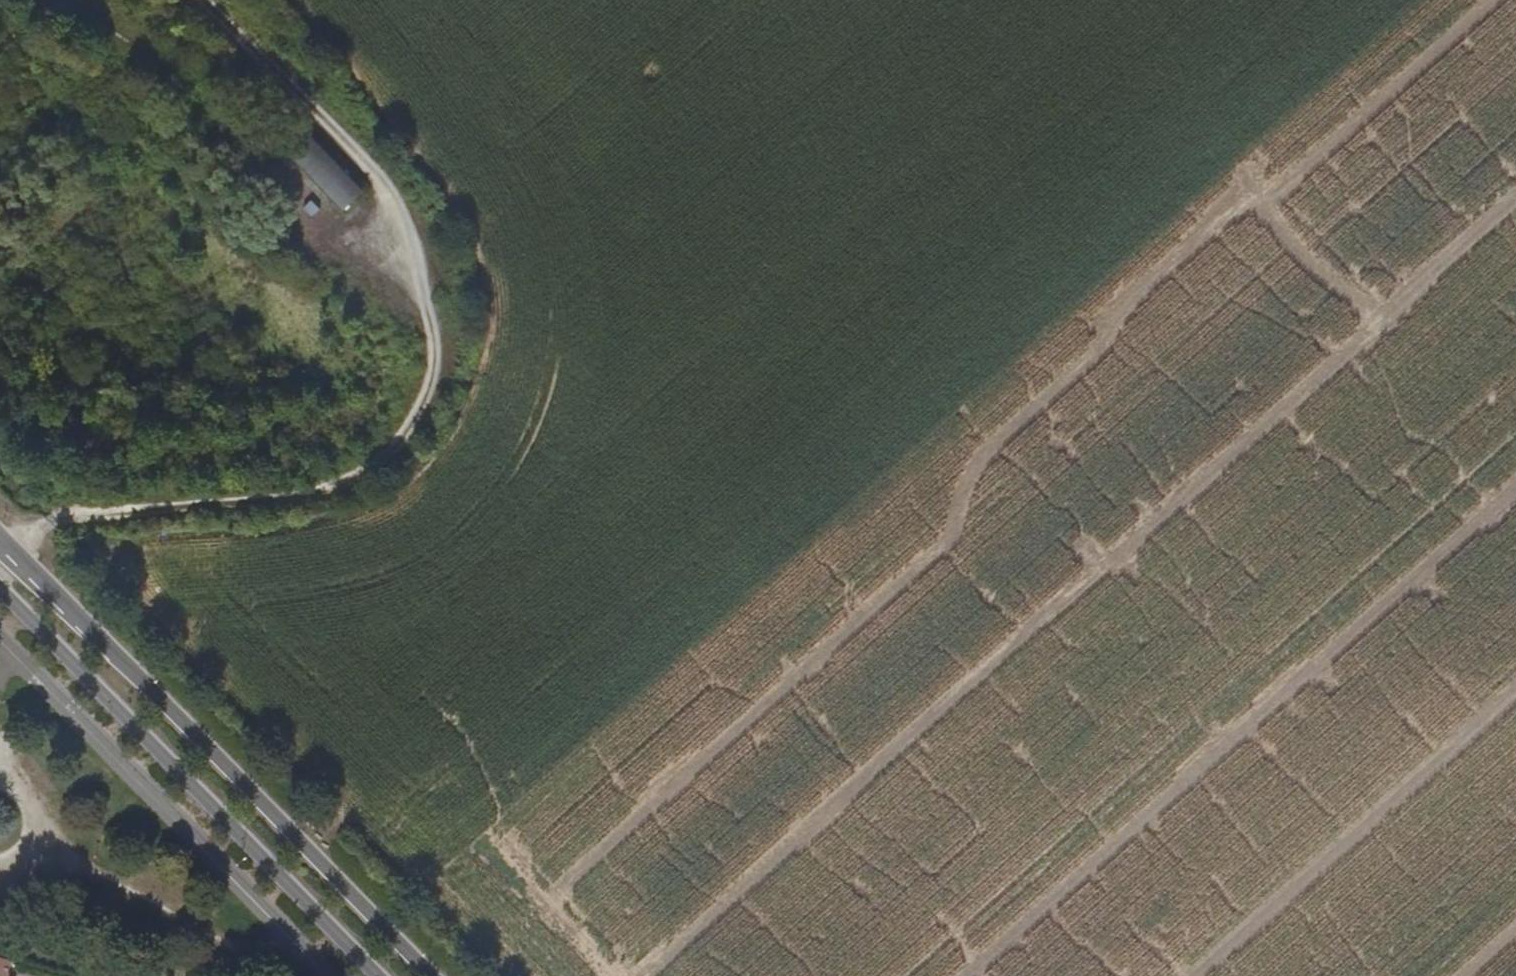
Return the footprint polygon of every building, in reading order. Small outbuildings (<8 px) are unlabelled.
[(310,136),(289,156),(341,211),(362,191),(310,136)] [(11,962),(0,959),(0,975),(6,975),(11,962)]
